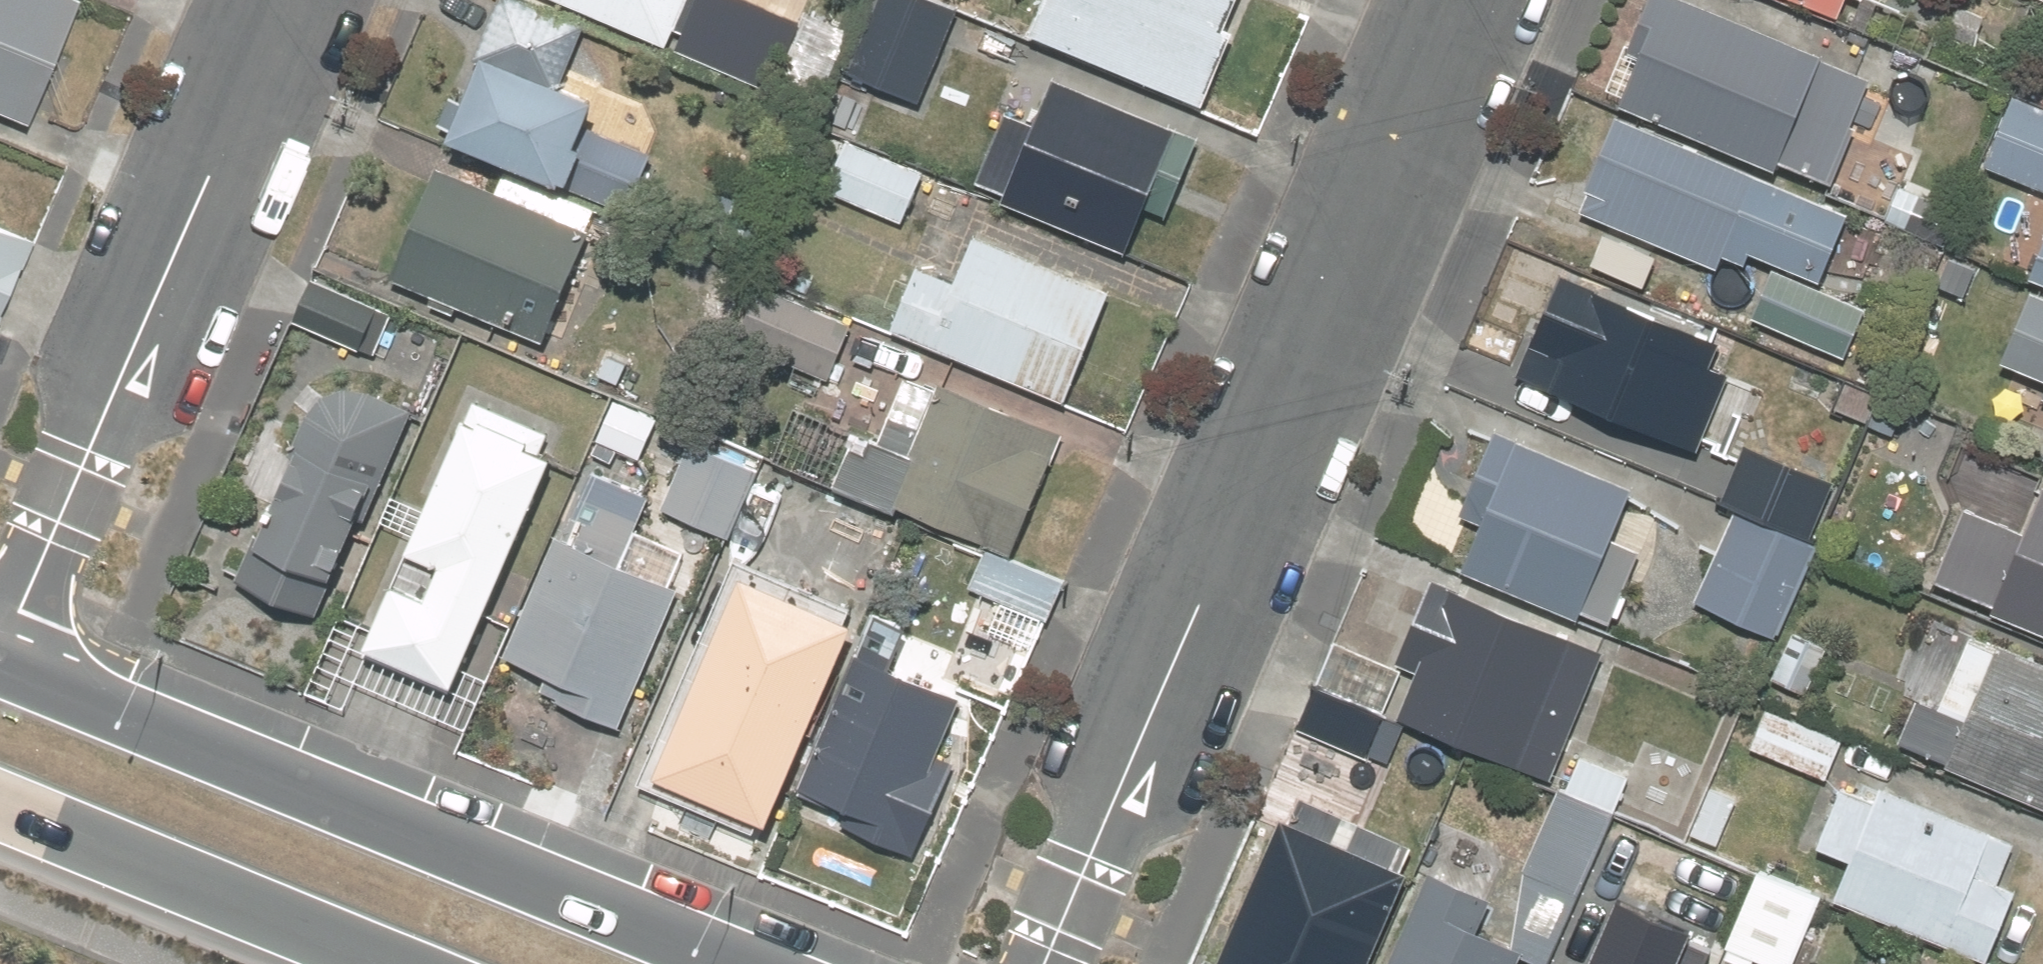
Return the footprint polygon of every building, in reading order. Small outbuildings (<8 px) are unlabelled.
[(23,116),(70,0),(0,0),(0,107),(23,116)] [(442,130),(554,177),(554,176),(627,206),(651,151),(578,120),(589,94),(558,81),(582,23),(527,0),(497,0),(442,130)] [(683,0),(559,0),(664,45),(683,0)] [(953,0),(871,0),(842,72),(917,103),(958,2),(953,0)] [(1028,30),(1202,101),(1230,31),(1220,26),(1231,0),(1040,0),(1028,30)] [(1832,176),(1825,192),(1885,218),(1892,202),(1936,100),(1820,51),(1700,0),(1644,0),(1603,96),(1771,167),(1777,153),(1832,176)] [(1833,12),(1838,0),(1805,0),(1833,12)] [(975,182),(999,192),(997,198),(1125,250),(1142,207),(1163,215),(1197,133),(1048,73),(1029,118),(1005,109),(975,182)] [(2008,91),(1977,163),(2042,191),(2042,105),(2008,91)] [(1714,267),(1720,251),(1743,261),(1750,246),(1816,275),(1844,208),(1755,170),(1614,110),(1585,177),(1573,207),(1714,267)] [(920,171),(843,139),(824,188),(901,219),(920,171)] [(591,228),(435,162),(387,274),(543,340),(591,228)] [(25,231),(0,221),(0,292),(25,231)] [(2023,270),(2042,279),(2042,222),(2023,270)] [(886,329),(1063,400),(1111,283),(975,228),(955,277),(914,260),(886,329)] [(1565,265),(1521,367),(1705,447),(1749,345),(1565,265)] [(1869,311),(1767,268),(1747,315),(1848,358),(1869,311)] [(375,303),(310,275),(292,316),(358,344),(375,303)] [(2033,282),(2000,360),(2042,378),(2042,286),(2033,282)] [(848,320),(757,283),(732,345),(823,382),(848,320)] [(630,357),(604,347),(594,370),(620,381),(630,357)] [(1027,506),(1057,432),(905,371),(875,445),(851,435),(832,483),(1008,554),(1027,506)] [(1876,391),(1844,378),(1831,407),(1864,421),(1876,391)] [(368,389),(344,390),(322,396),(308,409),(238,581),(311,610),(352,510),(364,515),(409,406),(368,389)] [(1901,402),(1876,391),(1865,419),(1889,429),(1901,402)] [(361,649),(450,685),(553,432),(466,397),(405,547),(435,559),(421,593),(389,580),(361,649)] [(1635,549),(1609,538),(1631,487),(1493,429),(1456,516),(1478,525),(1462,565),(1579,614),(1581,609),(1606,619),(1635,549)] [(757,467),(687,439),(660,508),(729,536),(757,467)] [(1832,480),(1741,442),(1717,497),(1808,536),(1832,480)] [(2040,483),(2021,527),(1963,502),(1931,577),(1990,601),(1987,606),(2042,630),(2042,484),(2040,483)] [(633,511),(580,490),(562,535),(556,532),(505,658),(561,680),(553,698),(616,724),(623,706),(675,580),(615,556),(633,511)] [(1774,636),(1813,544),(1731,509),(1691,601),(1774,636)] [(1061,578),(984,547),(955,620),(1032,651),(1061,578)] [(844,609),(732,564),(648,770),(760,815),(844,609)] [(1561,786),(1616,656),(1427,576),(1392,658),(1417,669),(1397,716),(1561,786)] [(1915,750),(2042,805),(2042,661),(1967,628),(1934,704),(1913,695),(1893,741),(1915,750)] [(1400,667),(1329,637),(1292,724),(1363,754),(1400,667)] [(797,787),(845,807),(839,821),(914,851),(951,760),(927,750),(952,689),(854,649),(797,787)] [(1841,736),(1760,702),(1742,745),(1823,779),(1841,736)] [(1879,780),(1870,802),(1836,788),(1812,843),(1846,857),(1830,896),(1986,962),(2018,887),(1996,877),(2014,837),(1879,780)] [(1556,785),(1521,867),(1581,892),(1616,810),(1556,785)] [(1736,796),(1711,786),(1693,828),(1718,838),(1736,796)] [(1211,961),(1200,956),(1196,963),(1360,963),(1403,864),(1276,810),(1211,961)] [(1671,833),(1637,912),(1758,963),(1789,963),(1819,895),(1671,833)] [(1426,870),(1385,963),(1514,963),(1521,947),(1474,927),(1487,896),(1426,870)] [(1523,955),(1545,963),(1548,963),(1578,894),(1553,884),(1523,871),(1520,878),(1523,955)] [(1624,963),(1708,963),(1712,955),(1641,925),(1624,963)]
